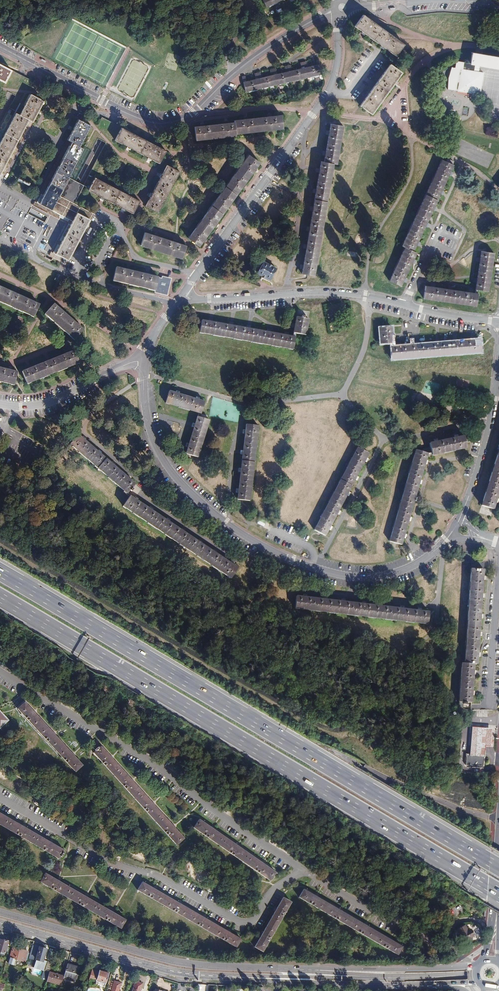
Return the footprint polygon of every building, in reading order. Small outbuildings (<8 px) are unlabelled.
[(383,29),(364,15),(355,27),(363,33),(362,34),(365,36),(367,34),(375,40),(383,29)] [(407,46),(384,29),(376,41),(383,47),(381,49),(385,51),(386,49),(398,58),(407,46)] [(479,66),(498,70),(498,57),(471,53),(469,65),(479,66)] [(240,78),(243,92),(320,74),(317,60),(314,60),(315,65),(305,67),(304,63),(299,64),(300,68),(290,70),(289,66),(284,67),(285,72),(274,74),(273,70),(268,71),(269,76),(259,78),(258,73),(253,75),(254,79),(244,81),(243,77),(240,78)] [(450,67),(446,88),(478,94),(483,72),(478,71),(479,66),(469,65),(454,62),(452,67),(450,67)] [(0,64),(0,79),(5,82),(12,70),(0,64)] [(400,72),(390,65),(389,64),(383,72),(359,105),(371,114),(400,72)] [(33,96),(22,116),(31,121),(34,123),(45,102),(33,96)] [(31,121),(22,116),(18,114),(0,147),(0,177),(31,121)] [(206,127),(203,127),(197,128),(198,141),(238,136),(238,133),(283,128),(281,115),(273,116),(270,116),(249,119),(245,119),(236,120),(236,123),(230,124),(227,124),(206,127)] [(58,214),(41,205),(74,145),(69,142),(34,123),(31,121),(0,177),(0,189),(34,130),(64,146),(68,146),(34,208),(55,219),(58,214)] [(74,145),(81,149),(92,128),(80,121),(69,142),(74,145)] [(326,150),(325,154),(324,163),(320,163),(319,167),(319,170),(316,188),(315,191),(312,209),(312,212),(309,230),(308,233),(306,247),(305,250),(302,268),(302,271),(300,279),(307,280),(308,276),(312,276),(331,164),(335,165),(342,126),(330,125),(330,129),(329,132),(326,150)] [(166,152),(125,130),(118,142),(159,164),(166,152)] [(81,149),(74,145),(41,205),(58,214),(66,199),(76,181),(71,178),(85,151),(81,149)] [(254,169),(258,164),(246,156),(185,240),(197,249),(200,245),(201,246),(204,242),(202,241),(211,228),(213,228),(216,224),(215,223),(226,208),(227,209),(230,205),(228,204),(239,190),(240,191),(243,187),(242,186),(250,173),(252,174),(255,169),(254,169)] [(398,286),(400,282),(402,278),(410,262),(411,258),(414,252),(411,250),(413,244),(415,240),(423,225),(424,221),(430,208),(432,205),(438,191),(440,188),(448,173),(449,169),(451,165),(442,160),(400,245),(403,247),(387,280),(398,286)] [(179,175),(168,169),(147,209),(157,214),(179,175)] [(66,199),(78,205),(87,187),(76,181),(66,199)] [(138,204),(98,182),(91,193),(132,216),(138,204)] [(78,205),(66,199),(58,214),(75,224),(58,254),(69,261),(87,227),(90,229),(97,215),(78,205)] [(42,220),(43,218),(46,219),(48,216),(30,208),(28,214),(42,220)] [(75,224),(58,214),(55,219),(68,226),(51,257),(66,265),(69,261),(58,254),(75,224)] [(166,242),(167,240),(158,237),(159,235),(155,233),(154,236),(145,233),(141,246),(163,253),(166,242)] [(166,242),(163,253),(184,260),(188,247),(178,243),(179,240),(174,239),(173,242),(167,240),(166,242)] [(447,288),(434,286),(429,286),(424,285),(422,298),(473,305),(476,290),(486,291),(491,251),(479,250),(478,251),(478,256),(477,260),(475,277),(475,281),(473,291),(471,291),(467,291),(451,289),(447,288)] [(279,270),(265,262),(259,274),(272,282),(275,277),(279,270)] [(117,269),(113,283),(137,288),(141,274),(130,271),(131,269),(127,268),(126,271),(117,269)] [(146,275),(141,274),(137,288),(157,293),(161,278),(149,275),(150,273),(146,272),(146,275)] [(162,275),(157,294),(168,297),(173,278),(162,275)] [(0,286),(0,300),(34,318),(40,307),(35,305),(32,303),(18,296),(15,294),(0,286)] [(84,330),(81,328),(78,325),(63,313),(60,311),(54,306),(47,316),(77,340),(84,330)] [(293,323),(292,327),(291,336),(287,335),(284,335),(269,332),(266,332),(248,328),(245,328),(231,325),(228,325),(209,321),(204,320),(200,320),(197,332),(291,349),(295,333),(303,335),(307,319),(295,317),(293,323)] [(402,346),(397,346),(392,346),(391,336),(391,332),(391,327),(378,328),(379,343),(389,343),(390,359),(480,352),(478,340),(475,340),(471,340),(457,341),(454,342),(439,343),(436,343),(418,344),(414,345),(402,346)] [(34,370),(29,371),(23,374),(27,384),(81,362),(77,352),(71,355),(67,356),(52,362),(49,363),(34,370)] [(15,386),(17,374),(12,373),(8,372),(0,370),(0,382),(15,386)] [(197,414),(199,415),(203,402),(198,401),(194,400),(179,395),(175,393),(168,391),(164,403),(197,414)] [(207,417),(199,415),(197,414),(194,424),(193,428),(187,444),(186,448),(184,454),(196,458),(209,420),(206,419),(207,417)] [(237,488),(237,493),(236,500),(248,501),(257,426),(245,424),(245,429),(244,433),(242,450),(241,454),(240,468),(239,472),(237,488)] [(133,484),(128,481),(126,478),(112,467),(110,464),(99,456),(96,453),(84,442),(80,438),(77,436),(69,445),(125,494),(127,491),(130,493),(133,490),(130,488),(133,484)] [(400,545),(402,538),(403,535),(407,521),(408,517),(413,501),(414,497),(418,483),(419,479),(423,464),(424,460),(426,455),(465,448),(462,436),(458,437),(453,437),(437,441),(433,441),(428,442),(429,447),(420,449),(420,452),(414,451),(388,541),(400,545)] [(480,505),(492,509),(495,499),(496,495),(498,486),(498,447),(480,505)] [(324,536),(327,530),(328,527),(335,514),(337,511),(345,496),(347,492),(354,480),(356,476),(363,463),(366,458),(368,455),(356,448),(312,530),(324,536)] [(165,521),(150,511),(147,509),(136,502),(133,500),(128,496),(121,506),(230,580),(237,569),(233,566),(230,564),(215,554),(212,552),(200,544),(197,542),(182,533),(179,531),(168,523),(165,521)] [(456,711),(468,712),(469,698),(470,693),(471,676),(471,672),(472,664),(475,665),(475,659),(475,655),(477,638),(477,634),(478,620),(478,616),(480,599),(480,594),(481,581),(481,577),(483,561),(471,560),(462,664),(460,664),(456,711)] [(305,597),(301,597),(294,596),(292,609),(426,623),(427,611),(421,611),(417,610),(404,608),(400,608),(383,606),(379,606),(365,604),(361,604),(343,602),(340,601),(325,600),(322,599),(305,597)] [(24,702),(16,709),(74,772),(82,765),(73,756),(74,755),(73,754),(71,753),(54,735),(55,734),(53,733),(52,731),(51,732),(35,714),(36,713),(34,712),(33,710),(32,711),(24,702)] [(491,748),(492,743),(493,730),(472,727),(470,754),(484,755),(485,747),(491,748)] [(176,846),(183,839),(174,828),(175,828),(174,826),(172,825),(172,826),(153,805),(154,805),(153,803),(152,802),(151,803),(132,782),(133,781),(132,780),(131,779),(130,779),(112,759),(113,758),(111,757),(110,756),(109,756),(100,746),(98,748),(97,747),(94,750),(95,751),(92,753),(176,846)] [(482,766),(484,755),(470,754),(466,753),(464,764),(482,766)] [(63,850),(51,843),(51,842),(50,841),(48,840),(48,841),(24,828),(25,827),(23,826),(22,825),(21,826),(0,814),(0,825),(58,859),(59,857),(60,857),(63,853),(62,853),(63,850)] [(270,881),(275,872),(264,865),(265,863),(263,862),(261,861),(261,862),(238,847),(239,846),(237,845),(236,844),(235,845),(212,830),(213,829),(211,827),(210,826),(209,827),(198,820),(192,828),(270,881)] [(306,859),(303,862),(311,867),(313,864),(306,859)] [(119,929),(125,920),(112,913),(113,912),(112,911),(110,910),(109,911),(86,897),(86,896),(85,895),(83,895),(82,896),(59,882),(59,881),(58,880),(57,879),(56,880),(44,873),(39,882),(119,929)] [(236,947),(240,939),(229,933),(230,932),(229,931),(227,930),(226,931),(205,919),(205,918),(203,917),(202,916),(201,917),(180,904),(180,903),(179,903),(177,902),(177,903),(155,890),(156,889),(154,888),(152,888),(141,882),(136,890),(236,947)] [(398,954),(402,946),(391,939),(392,938),(390,938),(388,936),(388,937),(367,925),(367,924),(365,923),(364,923),(364,924),(342,911),(342,910),(341,909),(339,909),(317,897),(318,896),(316,895),(315,895),(314,895),(303,889),(298,897),(398,954)] [(291,902),(282,897),(276,908),(275,908),(274,909),(273,911),(274,912),(262,933),(261,932),(260,934),(259,936),(260,936),(254,947),(262,952),(291,902)] [(466,929),(464,926),(458,929),(461,934),(460,935),(460,936),(460,938),(461,939),(462,939),(463,940),(464,940),(465,942),(466,941),(467,942),(469,940),(469,939),(471,939),(470,937),(473,935),(470,930),(466,929)] [(0,938),(0,951),(6,952),(9,941),(0,938)] [(27,950),(13,946),(10,956),(24,960),(27,950)] [(46,949),(39,947),(36,960),(42,962),(46,949)] [(67,964),(63,976),(62,980),(73,983),(78,967),(67,964)] [(109,973),(99,970),(95,984),(105,987),(109,973)] [(63,976),(49,972),(47,981),(61,985),(62,980),(63,976)] [(114,981),(111,990),(118,990),(121,983),(114,981)] [(134,981),(131,990),(140,990),(142,983),(134,981)]
